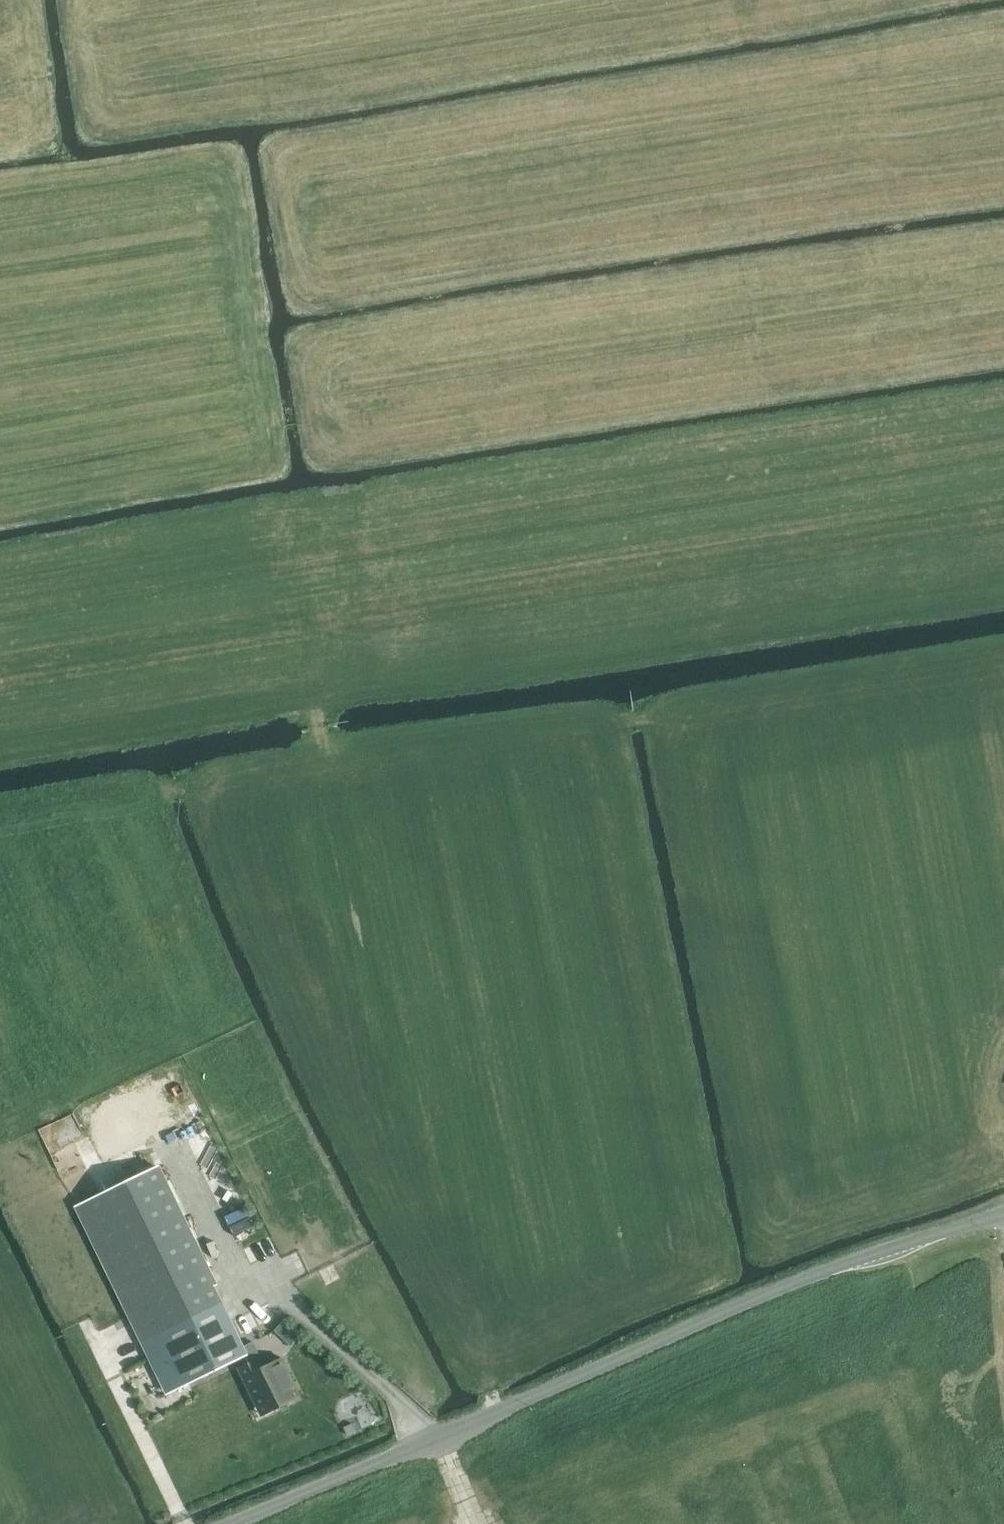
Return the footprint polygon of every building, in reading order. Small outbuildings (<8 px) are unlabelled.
[(161,1165),(75,1207),(167,1395),(239,1360),(242,1367),(238,1368),(262,1417),(303,1397),(284,1358),(266,1367),(261,1357),(252,1361),(249,1355),(250,1355),(216,1286),(220,1284),(161,1165)]
